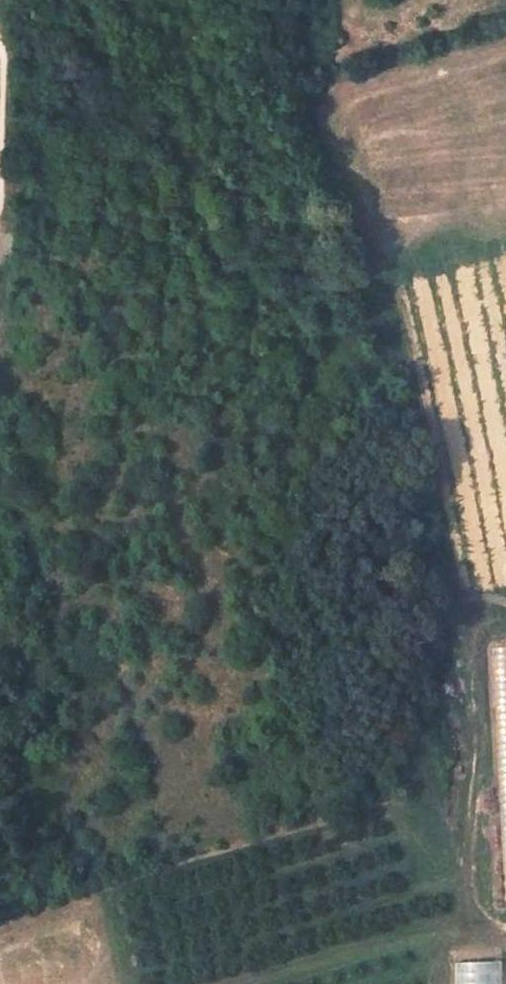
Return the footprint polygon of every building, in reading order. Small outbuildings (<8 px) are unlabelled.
[(500,962),(458,963),(458,983),(500,983),(500,962)]
